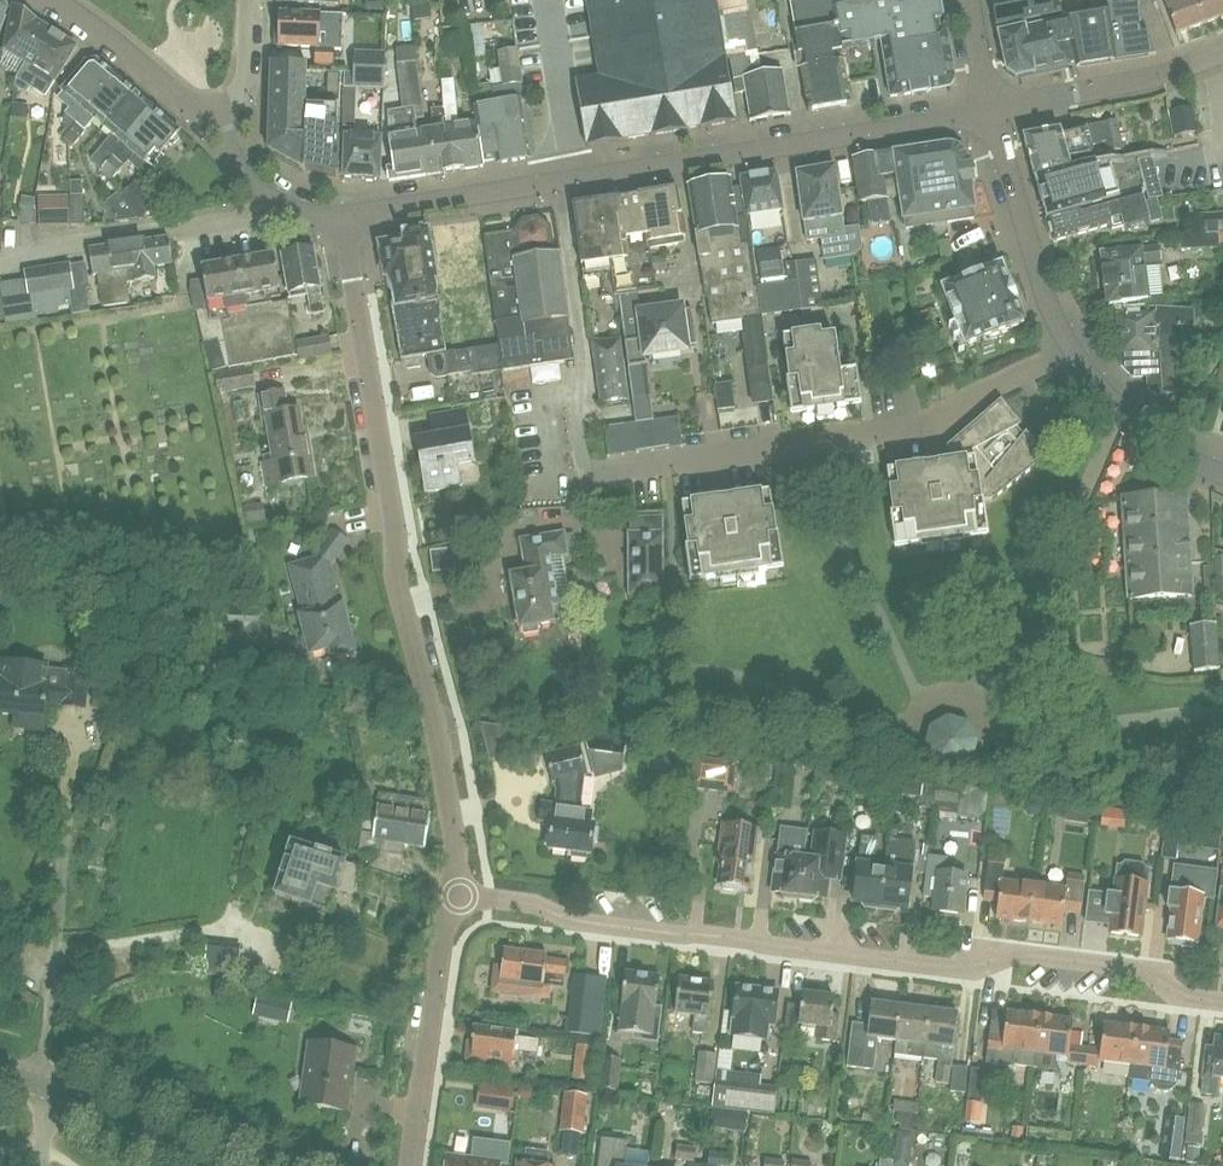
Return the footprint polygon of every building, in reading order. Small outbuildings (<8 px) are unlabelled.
[(391,16),(403,17),(402,33),(415,33),(416,0),(391,0),(391,16)] [(622,139),(649,134),(649,136),(686,130),(686,128),(697,126),(698,126),(699,128),(735,122),(724,57),(722,57),(712,0),(586,0),(599,78),(574,82),(585,147),(622,141),(621,139),(622,139)] [(833,3),(832,0),(790,0),(792,20),(793,20),(795,32),(794,32),(797,54),(799,54),(808,110),(850,103),(850,98),(846,74),(833,3)] [(833,3),(846,74),(870,70),(867,46),(882,43),(891,96),(951,87),(955,80),(946,28),(941,29),(939,19),(944,18),(940,0),(884,0),(876,1),(875,0),(849,0),(833,3)] [(1051,14),(1061,13),(1058,0),(1049,0),(992,0),(997,26),(1052,15),(1051,14)] [(1063,19),(1060,19),(999,34),(1005,72),(1014,78),(1078,63),(1079,66),(1156,54),(1138,0),(1106,0),(1108,12),(1063,19)] [(1204,23),(1195,0),(1176,0),(1165,4),(1175,33),(1204,23)] [(1204,23),(1222,16),(1222,0),(1195,0),(1204,23)] [(3,50),(25,64),(34,69),(55,35),(9,6),(3,50)] [(279,46),(282,46),(282,55),(355,57),(355,52),(355,49),(341,48),(342,14),(283,13),(282,32),(273,32),(273,44),(279,46)] [(469,26),(472,57),(486,56),(483,25),(469,26)] [(34,69),(25,64),(15,80),(13,88),(24,95),(28,89),(44,98),(75,47),(55,35),(34,69)] [(358,89),(383,90),(384,52),(355,52),(355,57),(282,55),(282,64),(271,64),(268,149),(303,168),(306,105),(306,78),(307,66),(344,68),(344,80),(344,87),(358,88),(358,89)] [(475,113),(483,162),(495,160),(496,164),(530,159),(524,119),(523,119),(520,102),(522,101),(516,52),(497,54),(502,85),(502,86),(491,87),(493,104),(477,107),(478,112),(475,113)] [(744,93),(749,121),(790,114),(782,71),(754,75),(751,55),(729,59),(735,94),(744,93)] [(64,139),(78,123),(87,113),(83,111),(114,75),(97,60),(73,77),(75,79),(57,99),(68,108),(63,114),(62,125),(65,127),(59,135),(64,139)] [(416,62),(407,63),(398,65),(402,110),(387,112),(388,137),(393,168),(387,169),(388,181),(425,176),(419,133),(418,133),(416,120),(423,119),(416,62)] [(103,127),(133,92),(114,75),(83,111),(87,113),(78,123),(64,139),(71,146),(94,119),(103,127)] [(442,108),(452,172),(482,167),(482,162),(483,162),(475,113),(457,116),(454,80),(441,81),(442,108)] [(355,107),(356,89),(343,88),(342,107),(355,107)] [(382,108),(383,90),(358,89),(357,108),(382,108)] [(133,92),(103,127),(112,135),(102,147),(104,148),(90,164),(99,172),(113,156),(112,155),(153,109),(133,92)] [(12,103),(10,118),(27,121),(29,107),(12,103)] [(338,107),(306,105),(303,168),(338,176),(339,138),(337,138),(338,107)] [(1197,131),(1192,107),(1169,110),(1173,136),(1177,135),(1197,131)] [(452,172),(442,108),(430,110),(433,131),(419,133),(425,176),(452,172)] [(180,132),(153,109),(112,155),(113,156),(99,172),(109,181),(124,165),(125,166),(128,162),(142,174),(149,166),(153,169),(163,158),(160,155),(180,132)] [(1117,120),(1099,124),(1105,152),(1123,149),(1121,136),(1117,120)] [(1086,126),(1022,137),(1034,180),(1071,170),(1069,163),(1096,159),(1092,147),(1098,145),(1092,126),(1087,127),(1086,126)] [(1190,152),(1205,148),(1201,132),(1186,135),(1190,152)] [(377,178),(379,137),(343,135),(340,176),(363,178),(366,180),(374,181),(377,178)] [(861,203),(886,198),(900,196),(904,221),(905,221),(906,228),(974,218),(972,209),(974,209),(970,183),(973,182),(971,168),(968,168),(968,162),(966,158),(961,152),(955,148),(951,146),(944,145),(855,160),(861,203)] [(1163,198),(1151,151),(1097,163),(1096,159),(1069,163),(1071,170),(1034,180),(1045,220),(1082,208),(1082,210),(1108,203),(1143,193),(1146,193),(1148,200),(1163,198)] [(860,242),(858,227),(843,228),(835,166),(831,167),(831,163),(796,169),(803,221),(804,221),(807,240),(821,238),(824,259),(852,255),(854,254),(855,254),(857,253),(858,251),(859,250),(860,248),(860,246),(860,244),(860,242)] [(69,196),(70,223),(83,222),(82,196),(81,196),(79,166),(70,166),(71,196),(69,196)] [(764,215),(783,212),(777,172),(740,178),(746,215),(763,212),(764,215)] [(729,187),(728,180),(686,187),(704,292),(706,291),(707,300),(709,299),(712,322),(742,318),(744,335),(742,335),(752,405),(772,402),(767,358),(761,315),(755,270),(752,252),(747,215),(744,216),(740,186),(729,187)] [(120,195),(138,219),(140,220),(154,210),(135,184),(121,194),(120,195)] [(682,306),(640,312),(638,294),(656,291),(653,269),(651,257),(650,249),(674,245),(673,237),(682,236),(675,188),(606,200),(618,298),(628,367),(646,365),(645,356),(697,349),(691,309),(683,310),(682,306)] [(120,195),(121,194),(120,192),(106,202),(114,222),(138,219),(120,195)] [(1111,230),(1150,220),(1143,193),(1108,203),(1082,210),(1082,208),(1045,220),(1052,244),(1111,227),(1111,230)] [(18,222),(30,224),(34,199),(21,196),(18,222)] [(70,223),(69,196),(39,196),(39,226),(70,225),(70,223)] [(601,300),(618,298),(606,200),(571,205),(581,279),(581,280),(598,277),(601,300)] [(1218,232),(1222,232),(1222,213),(1197,215),(1197,233),(1218,232)] [(557,253),(554,253),(550,227),(538,218),(522,220),(512,233),(482,237),(498,345),(501,370),(502,372),(563,363),(557,321),(567,319),(557,253)] [(390,275),(395,305),(438,298),(436,284),(438,283),(428,229),(379,238),(385,276),(390,275)] [(1218,233),(1218,232),(1197,233),(1178,234),(1178,250),(1219,249),(1219,248),(1218,233)] [(968,245),(974,257),(996,247),(990,235),(968,245)] [(172,263),(167,237),(89,250),(93,275),(99,274),(104,307),(130,302),(127,283),(155,278),(153,266),(172,263)] [(1148,308),(1155,308),(1167,309),(1166,294),(1162,294),(1160,268),(1162,268),(1161,262),(1159,246),(1100,253),(1106,305),(1148,300),(1148,308)] [(311,315),(325,313),(313,249),(282,255),(289,293),(306,290),(311,315)] [(773,249),(752,252),(755,270),(757,286),(772,284),(785,282),(797,280),(794,261),(775,263),(773,249)] [(192,283),(191,292),(195,308),(196,311),(205,344),(212,371),(212,372),(227,367),(255,362),(291,355),(280,297),(273,256),(270,257),(264,258),(237,263),(205,268),(201,269),(204,281),(192,283)] [(664,256),(651,257),(653,269),(666,268),(664,256)] [(1022,322),(1020,318),(1000,264),(940,288),(963,345),(1022,322)] [(73,289),(69,266),(26,273),(31,310),(70,304),(68,290),(73,289)] [(788,312),(801,310),(799,297),(797,280),(785,282),(788,312)] [(775,313),(788,312),(785,282),(772,284),(775,313)] [(775,313),(772,284),(757,286),(761,315),(775,313)] [(73,289),(68,290),(70,304),(72,315),(90,312),(87,287),(73,289)] [(845,296),(846,304),(858,302),(856,288),(850,289),(845,296)] [(801,311),(822,308),(820,295),(799,297),(801,310),(801,311)] [(472,375),(501,370),(498,345),(468,349),(454,352),(455,353),(446,354),(439,318),(441,318),(438,298),(395,305),(391,306),(400,361),(399,361),(400,366),(406,371),(419,369),(424,359),(427,359),(428,374),(435,380),(458,375),(457,374),(472,372),(472,375)] [(1193,311),(1167,309),(1155,308),(1155,313),(1116,314),(1118,355),(1119,355),(1120,364),(1131,377),(1147,376),(1148,389),(1160,397),(1173,397),(1172,353),(1171,340),(1181,338),(1182,326),(1193,325),(1193,311)] [(792,408),(862,399),(858,365),(841,367),(837,330),(823,332),(823,326),(785,331),(790,373),(788,374),(792,408)] [(329,337),(296,342),(299,359),(331,354),(329,337)] [(629,401),(620,339),(590,343),(600,404),(629,401)] [(214,374),(217,394),(255,388),(251,367),(214,374)] [(715,383),(717,410),(735,408),(732,381),(715,383)] [(285,414),(282,393),(259,397),(263,419),(266,418),(272,455),(263,456),(264,465),(262,466),(265,486),(314,478),(306,430),(301,431),(298,412),(285,414)] [(651,396),(633,398),(636,423),(654,421),(651,396)] [(894,543),(987,532),(983,498),(992,497),(1046,457),(1045,455),(1041,458),(1000,403),(1003,400),(1002,399),(945,442),(947,447),(948,459),(939,460),(938,452),(922,454),(923,462),(886,467),(892,509),(889,509),(894,543)] [(418,441),(427,491),(458,486),(454,466),(472,463),(463,413),(431,418),(435,438),(418,441)] [(608,457),(682,447),(678,417),(654,421),(636,423),(604,428),(608,457)] [(688,574),(781,562),(777,528),(775,528),(769,486),(732,490),(731,482),(716,484),(717,492),(680,497),(685,539),(684,540),(688,574)] [(1127,601),(1191,597),(1185,494),(1121,498),(1127,601)] [(346,542),(332,532),(312,561),(290,567),(303,614),(299,615),(309,655),(329,649),(332,658),(354,652),(339,598),(336,599),(327,568),(346,542)] [(628,597),(664,597),(664,532),(627,532),(628,597)] [(547,557),(565,554),(561,534),(520,541),(523,561),(526,560),(528,572),(510,575),(518,628),(522,628),(523,634),(538,632),(537,625),(558,622),(547,557)] [(1215,579),(1222,581),(1222,551),(1213,549),(1215,579)] [(1190,626),(1193,671),(1220,668),(1217,624),(1190,626)] [(14,716),(13,721),(43,724),(46,701),(62,703),(62,705),(83,708),(88,671),(66,669),(66,670),(48,669),(49,665),(2,660),(2,662),(0,662),(0,714),(14,716)] [(584,738),(595,779),(622,772),(626,743),(584,738)] [(570,811),(579,812),(583,778),(588,777),(580,745),(544,755),(555,792),(553,806),(570,808),(570,811)] [(690,788),(732,793),(736,763),(694,757),(690,788)] [(853,791),(855,772),(842,771),(840,790),(853,791)] [(855,772),(853,791),(853,795),(868,796),(870,774),(855,772)] [(920,808),(934,809),(937,781),(936,784),(923,782),(920,808)] [(989,790),(961,787),(957,812),(957,816),(985,819),(989,790)] [(378,806),(373,836),(368,836),(366,850),(401,856),(403,845),(424,849),(430,815),(425,814),(427,802),(379,794),(378,806)] [(1024,811),(1028,817),(1035,818),(1041,814),(1042,807),(1038,801),(1031,800),(1025,804),(1024,811)] [(590,813),(579,812),(570,811),(570,808),(553,806),(541,804),(538,821),(551,823),(547,850),(590,855),(593,826),(589,825),(590,813)] [(741,827),(722,825),(721,832),(719,846),(717,861),(721,862),(718,885),(722,885),(723,889),(733,890),(735,887),(749,889),(754,843),(759,844),(760,830),(741,827)] [(798,898),(803,861),(791,859),(795,831),(781,829),(773,892),(782,893),(785,896),(798,898)] [(841,881),(846,835),(813,831),(809,862),(803,861),(798,898),(811,900),(815,897),(826,899),(828,879),(841,881)] [(1177,832),(1165,831),(1162,856),(1174,857),(1177,832)] [(880,908),(884,869),(872,868),(876,839),(861,837),(853,902),(863,903),(865,906),(880,908)] [(887,847),(884,869),(880,908),(892,910),(895,907),(907,909),(915,844),(901,842),(901,840),(889,839),(888,848),(887,847)] [(344,863),(345,861),(291,843),(274,894),(328,912),(336,890),(350,895),(359,868),(344,863)] [(995,919),(1028,923),(1033,886),(1002,882),(1004,860),(988,857),(983,900),(998,902),(995,919)] [(957,865),(945,863),(945,861),(927,858),(923,892),(936,893),(933,912),(961,916),(966,877),(956,876),(957,865)] [(1084,922),(1109,925),(1108,933),(1140,937),(1147,884),(1148,884),(1150,869),(1146,869),(1143,863),(1125,861),(1120,865),(1116,865),(1115,880),(1113,895),(1089,892),(1084,922)] [(1193,944),(1196,944),(1202,897),(1212,898),(1215,871),(1174,866),(1171,892),(1170,892),(1167,910),(1170,910),(1167,940),(1180,942),(1181,946),(1191,947),(1193,944)] [(1033,886),(1028,923),(1061,928),(1063,911),(1080,913),(1084,877),(1067,875),(1065,890),(1033,886)] [(207,941),(206,947),(204,973),(237,976),(241,944),(207,941)] [(503,950),(501,967),(494,966),(491,993),(541,998),(544,976),(564,978),(566,962),(546,959),(546,955),(503,950)] [(655,1010),(659,978),(643,976),(640,971),(632,971),(628,974),(624,974),(620,1008),(622,1008),(619,1035),(634,1037),(633,1041),(656,1044),(660,1010),(655,1010)] [(692,1033),(705,1034),(707,1016),(709,1016),(712,984),(697,982),(693,978),(686,977),(681,981),(677,980),(674,1012),(694,1014),(692,1033)] [(775,1027),(780,992),(756,989),(752,984),(745,983),(740,987),(737,987),(731,1036),(769,1041),(771,1027),(775,1027)] [(293,1001),(258,993),(253,1017),(288,1024),(293,1001)] [(786,1004),(782,1035),(797,1037),(798,1024),(818,1027),(816,1039),(835,1042),(839,1015),(832,1014),(834,998),(802,995),(800,1006),(786,1004)] [(570,1034),(600,1037),(604,1003),(583,1001),(581,1019),(571,1018),(570,1034)] [(877,1039),(895,1041),(896,1041),(900,1006),(870,1002),(867,1025),(852,1022),(847,1067),(873,1070),(877,1039)] [(928,1010),(900,1006),(896,1041),(895,1041),(894,1054),(906,1055),(923,1058),(928,1010)] [(957,1014),(928,1010),(923,1058),(939,1060),(935,1082),(948,1083),(952,1068),(951,1091),(965,1092),(966,1079),(967,1067),(952,1066),(952,1064),(952,1049),(957,1014)] [(1033,1067),(1040,1016),(1005,1011),(1002,1038),(987,1036),(985,1050),(987,1051),(986,1063),(1012,1067),(1012,1064),(1033,1067)] [(1040,1016),(1033,1067),(1054,1070),(1056,1056),(1067,1058),(1066,1063),(1085,1066),(1087,1049),(1069,1046),(1072,1020),(1040,1016)] [(1099,1062),(1131,1066),(1136,1028),(1104,1024),(1100,1051),(1087,1049),(1085,1066),(1098,1067),(1099,1062)] [(467,1041),(465,1058),(511,1065),(513,1051),(536,1054),(537,1041),(514,1037),(515,1034),(474,1028),(472,1041),(467,1041)] [(1136,1028),(1131,1066),(1130,1079),(1151,1082),(1152,1086),(1154,1089),(1157,1091),(1162,1092),(1167,1092),(1171,1091),(1173,1088),(1176,1085),(1177,1082),(1178,1075),(1183,1040),(1169,1039),(1170,1033),(1136,1028)] [(1216,1037),(1214,1049),(1206,1048),(1200,1093),(1215,1095),(1217,1079),(1222,1079),(1222,1038),(1216,1037)] [(350,1073),(354,1048),(312,1042),(302,1104),(345,1110),(349,1086),(352,1086),(353,1073),(350,1073)] [(713,1084),(716,1066),(717,1055),(698,1052),(694,1082),(713,1084)] [(602,1058),(599,1089),(618,1091),(621,1060),(602,1058)] [(964,1123),(979,1124),(985,1070),(971,1069),(964,1123)] [(907,1071),(909,1103),(929,1102),(928,1070),(907,1071)] [(479,1082),(476,1103),(496,1105),(495,1110),(510,1112),(513,1087),(479,1082)] [(533,1089),(530,1085),(524,1084),(520,1088),(519,1094),(523,1098),(529,1098),(533,1095),(533,1089)] [(748,1111),(774,1114),(776,1094),(715,1086),(713,1106),(748,1111)] [(583,1135),(587,1107),(587,1097),(564,1094),(559,1132),(583,1135)] [(893,1102),(892,1112),(896,1112),(894,1128),(912,1130),(914,1114),(917,1115),(918,1105),(893,1102)] [(1188,1115),(1187,1133),(1202,1135),(1206,1106),(1189,1104),(1188,1115)] [(713,1106),(710,1126),(746,1131),(748,1111),(731,1109),(713,1106)] [(1012,1138),(1023,1139),(1024,1128),(1013,1127),(1012,1138)] [(899,1130),(897,1148),(911,1149),(914,1132),(899,1130)] [(1071,1133),(1059,1132),(1057,1147),(1069,1149),(1071,1133)] [(1181,1156),(1183,1138),(1165,1135),(1163,1154),(1181,1156)] [(626,1141),(600,1137),(597,1165),(624,1165),(626,1141)] [(445,1165),(497,1165),(497,1163),(506,1164),(509,1145),(473,1140),(471,1160),(446,1157),(445,1165)] [(688,1162),(694,1163),(695,1148),(675,1145),(674,1158),(674,1160),(688,1162)] [(1186,1162),(1198,1165),(1200,1148),(1188,1146),(1186,1162)] [(547,1154),(525,1151),(524,1165),(517,1164),(516,1165),(545,1165),(547,1154)] [(729,1155),(709,1153),(707,1164),(705,1164),(705,1165),(728,1165),(729,1155)]
